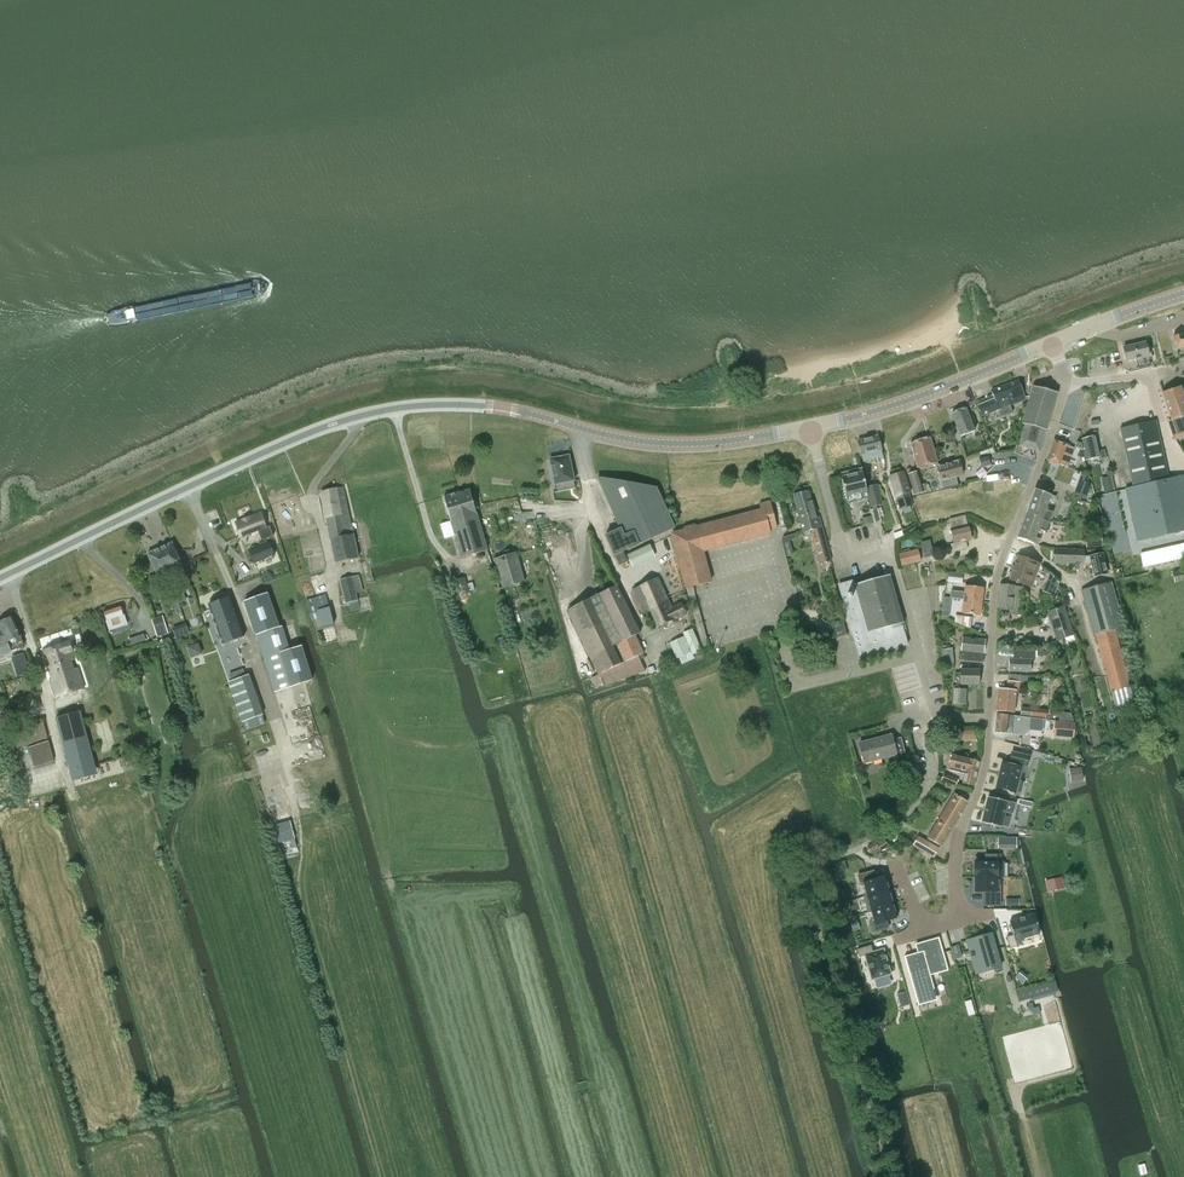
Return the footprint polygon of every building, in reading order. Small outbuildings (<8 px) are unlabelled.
[(1183,347),(1183,334),(1173,336),(1176,349),(1183,347)] [(1146,342),(1123,347),(1124,350),(1126,361),(1137,359),(1139,367),(1151,364),(1149,356),(1147,345),(1146,342)] [(995,399),(978,406),(982,416),(999,410),(1001,416),(1013,412),(1011,405),(1026,399),(1018,381),(992,391),(995,399)] [(1035,386),(1034,386),(1017,446),(1040,452),(1046,431),(1047,431),(1058,393),(1057,392),(1057,393),(1049,391),(1052,383),(1044,381),(1042,389),(1035,387),(1035,386)] [(1183,435),(1183,396),(1181,387),(1162,393),(1171,420),(1169,421),(1175,438),(1183,435)] [(961,437),(975,432),(967,408),(953,413),(961,437)] [(1156,420),(1120,429),(1133,487),(1169,479),(1156,420)] [(859,441),(858,441),(861,452),(861,455),(863,461),(883,456),(881,450),(882,450),(878,436),(859,441)] [(1104,450),(1099,451),(1095,436),(1081,439),(1086,459),(1099,456),(1100,458),(1105,457),(1104,450)] [(931,437),(911,443),(918,468),(924,466),(937,463),(938,462),(931,437)] [(1068,467),(1074,449),(1066,446),(1067,445),(1054,440),(1047,460),(1060,465),(1060,464),(1068,467)] [(565,454),(550,457),(554,482),(574,479),(569,453),(565,454)] [(981,468),(991,465),(989,456),(979,458),(981,468)] [(960,461),(938,466),(944,489),(958,485),(956,478),(963,477),(960,461)] [(915,495),(927,491),(925,484),(922,485),(918,471),(909,474),(915,495)] [(908,502),(912,501),(909,493),(911,493),(904,472),(889,476),(900,508),(909,506),(908,502)] [(867,486),(863,473),(842,479),(849,505),(869,499),(870,499),(867,486)] [(1079,479),(1073,495),(1085,499),(1087,493),(1089,489),(1091,484),(1087,482),(1089,477),(1090,477),(1089,477),(1081,474),(1079,479)] [(1169,479),(1133,487),(1126,489),(1138,540),(1183,530),(1183,475),(1169,479)] [(1101,478),(1104,493),(1114,490),(1111,476),(1101,478)] [(614,555),(615,555),(675,529),(657,488),(598,478),(620,529),(606,536),(614,555)] [(878,484),(867,486),(870,499),(869,499),(871,507),(883,505),(878,484)] [(336,561),(359,558),(343,487),(321,492),(336,561)] [(470,489),(459,492),(477,553),(488,550),(470,489)] [(1026,514),(1049,523),(1053,513),(1049,512),(1050,508),(1047,507),(1049,502),(1054,504),(1057,497),(1035,489),(1026,514)] [(803,531),(810,529),(820,563),(831,560),(820,517),(816,518),(808,491),(793,495),(803,531)] [(459,492),(445,496),(462,557),(477,553),(459,492)] [(770,529),(777,527),(770,501),(759,504),(761,510),(696,527),(696,525),(684,528),(684,530),(671,534),(686,589),(687,588),(689,596),(695,594),(693,587),(711,582),(703,551),(771,533),(770,529)] [(241,537),(266,527),(261,513),(235,523),(241,537)] [(1046,532),(1049,523),(1026,514),(1017,539),(1038,547),(1041,540),(1036,538),(1038,532),(1041,534),(1042,531),(1046,532)] [(863,525),(864,525),(873,523),(874,522),(872,516),(861,518),(863,525)] [(967,525),(965,516),(950,520),(943,521),(945,530),(951,529),(954,544),(949,545),(950,552),(966,549),(964,542),(972,540),(968,525),(967,525)] [(255,564),(276,556),(270,541),(249,549),(255,564)] [(160,548),(169,569),(181,564),(172,543),(160,548)] [(633,567),(655,557),(650,545),(627,554),(633,567)] [(1171,561),(1183,558),(1183,555),(1182,545),(1168,547),(1171,561)] [(1155,551),(1158,564),(1171,561),(1168,547),(1155,551)] [(157,575),(169,569),(160,548),(148,554),(157,575)] [(918,549),(899,553),(902,566),(921,561),(918,549)] [(1054,549),(1054,563),(1078,564),(1078,566),(1093,566),(1096,576),(1107,573),(1102,549),(1091,551),(1091,556),(1084,555),(1084,551),(1079,551),(1079,550),(1054,549)] [(502,587),(526,581),(516,551),(494,558),(502,587)] [(615,555),(620,565),(628,562),(624,551),(615,555)] [(1142,554),(1146,567),(1158,564),(1155,551),(1142,554)] [(239,574),(251,570),(245,554),(233,558),(239,574)] [(1010,573),(1009,577),(1011,579),(1010,580),(1031,587),(1039,564),(1018,556),(1013,573),(1010,573)] [(1183,581),(1183,569),(1172,572),(1174,583),(1183,581)] [(962,584),(963,575),(949,573),(948,582),(962,584)] [(857,597),(843,601),(858,651),(860,658),(908,644),(906,638),(902,624),(904,623),(894,586),(890,575),(854,585),(857,597)] [(1047,586),(1044,594),(1052,597),(1055,599),(1060,586),(1051,575),(1047,586)] [(351,611),(360,608),(352,576),(340,579),(346,603),(350,602),(351,611)] [(457,593),(469,590),(466,578),(454,581),(457,593)] [(650,609),(668,601),(658,578),(641,586),(631,589),(638,603),(647,601),(650,609)] [(178,582),(173,584),(178,602),(179,605),(187,602),(186,600),(184,601),(180,590),(178,582)] [(1084,589),(1112,691),(1130,686),(1114,629),(1124,626),(1111,582),(1084,589)] [(567,610),(570,616),(604,685),(645,671),(638,656),(643,653),(635,635),(640,633),(617,585),(567,610)] [(1020,615),(1024,588),(1015,586),(1001,585),(998,609),(1012,610),(1011,614),(1020,615)] [(950,591),(950,598),(954,599),(964,600),(982,602),(984,588),(965,586),(965,593),(955,592),(950,591)] [(244,601),(250,616),(257,635),(258,635),(276,692),(289,687),(289,688),(312,681),(301,646),(289,650),(281,627),(279,627),(267,593),(244,601)] [(318,610),(329,607),(326,595),(306,601),(309,609),(316,607),(318,610)] [(208,604),(223,644),(244,637),(230,597),(208,604)] [(980,616),(982,602),(964,600),(962,614),(980,616)] [(671,607),(668,601),(650,609),(658,626),(687,614),(682,602),(671,607)] [(104,612),(107,621),(106,621),(109,631),(127,624),(120,606),(104,612)] [(1048,611),(1049,616),(1057,640),(1073,635),(1064,606),(1048,611)] [(317,611),(321,628),(334,625),(330,608),(317,611)] [(162,615),(151,619),(157,638),(169,634),(162,615)] [(954,615),(954,620),(970,626),(971,617),(954,615)] [(1,628),(2,630),(6,638),(8,637),(9,639),(16,636),(18,639),(22,637),(13,617),(0,623),(0,626),(1,628)] [(683,633),(684,636),(669,643),(676,659),(690,653),(691,655),(702,651),(693,629),(683,633)] [(12,652),(9,646),(8,643),(6,638),(2,630),(0,631),(0,657),(12,652)] [(146,640),(143,634),(131,639),(134,646),(146,640)] [(509,636),(497,640),(499,648),(511,644),(509,636)] [(983,663),(985,640),(962,638),(960,659),(964,661),(983,663)] [(43,651),(49,667),(67,661),(64,654),(73,651),(70,642),(43,651)] [(197,644),(188,648),(192,659),(202,655),(197,644)] [(943,664),(953,663),(951,648),(941,650),(943,664)] [(1014,650),(1013,660),(1009,659),(1009,671),(1031,672),(1031,661),(1034,661),(1035,651),(1014,650)] [(67,661),(49,667),(48,667),(53,679),(50,681),(55,697),(84,688),(78,668),(73,669),(70,660),(75,659),(73,652),(73,651),(64,654),(67,661)] [(29,673),(24,653),(12,657),(18,676),(29,673)] [(980,684),(980,670),(961,669),(960,684),(980,684)] [(249,675),(229,682),(243,722),(263,714),(249,675)] [(1007,681),(1006,690),(999,689),(997,711),(1014,713),(1016,692),(1019,692),(1020,682),(1007,681)] [(966,704),(967,689),(953,688),(953,703),(966,704)] [(1031,716),(1031,717),(1046,718),(1046,711),(1032,709),(1031,716)] [(81,712),(57,719),(71,771),(95,765),(81,712)] [(1044,720),(997,714),(995,732),(1025,736),(1029,730),(1029,729),(1043,731),(1044,720)] [(0,719),(0,730),(1,734),(14,730),(10,717),(0,719)] [(1074,737),(1075,722),(1055,720),(1054,736),(1074,737)] [(962,731),(962,741),(976,740),(976,731),(962,731)] [(892,736),(860,744),(865,764),(896,755),(897,759),(906,757),(901,738),(893,740),(892,736)] [(35,767),(54,761),(49,741),(29,747),(35,767)] [(997,788),(1016,793),(1023,767),(1020,767),(1021,764),(1028,766),(1030,756),(1012,752),(1010,762),(1011,762),(1011,764),(1003,762),(997,788)] [(970,758),(970,760),(953,755),(949,771),(965,775),(963,784),(974,787),(980,762),(978,762),(979,760),(978,758),(977,757),(973,756),(971,757),(970,758)] [(1070,782),(1072,781),(1083,780),(1082,767),(1069,769),(1070,782)] [(944,773),(941,780),(956,787),(959,779),(944,773)] [(941,846),(968,802),(955,794),(928,839),(941,846)] [(982,822),(982,823),(1001,827),(1002,827),(1001,827),(1005,812),(1013,814),(1015,803),(988,797),(982,822)] [(291,823),(275,827),(280,844),(295,840),(291,823)] [(914,846),(934,858),(939,849),(919,837),(914,846)] [(885,839),(876,844),(879,849),(881,852),(881,853),(890,848),(885,839)] [(872,854),(879,849),(876,844),(875,843),(868,847),(872,854)] [(985,862),(975,862),(975,876),(1001,876),(1001,877),(1004,877),(1004,876),(1004,862),(1001,862),(1001,855),(986,855),(985,862)] [(874,871),(858,875),(860,884),(863,883),(866,895),(867,896),(889,890),(885,876),(876,879),(874,871)] [(1001,876),(975,876),(975,891),(984,891),(984,906),(1000,906),(1001,877),(1001,876)] [(1062,877),(1046,880),(1046,881),(1048,891),(1052,890),(1064,888),(1062,877)] [(866,895),(864,896),(864,897),(868,912),(871,911),(893,905),(889,890),(867,896),(866,895)] [(893,905),(871,911),(871,912),(875,924),(872,925),(874,932),(888,928),(886,921),(897,918),(893,905)] [(1014,935),(1007,937),(1010,948),(1017,946),(1015,940),(1040,933),(1034,915),(1010,922),(1014,935)] [(991,933),(967,940),(969,950),(972,958),(977,956),(982,972),(1001,967),(1001,966),(991,933)] [(905,956),(904,956),(917,999),(938,993),(937,988),(935,988),(929,970),(947,965),(939,936),(938,936),(925,940),(927,948),(918,951),(918,952),(905,956)] [(860,949),(857,949),(859,957),(862,956),(865,955),(872,979),(891,974),(890,972),(884,949),(873,952),(871,945),(860,949)] [(958,945),(951,947),(954,959),(961,957),(958,945)] [(1027,978),(1019,972),(1015,978),(1023,983),(1027,978)] [(905,993),(897,995),(899,1001),(906,999),(905,993)] [(970,1002),(965,1003),(969,1015),(974,1014),(970,1002)]
